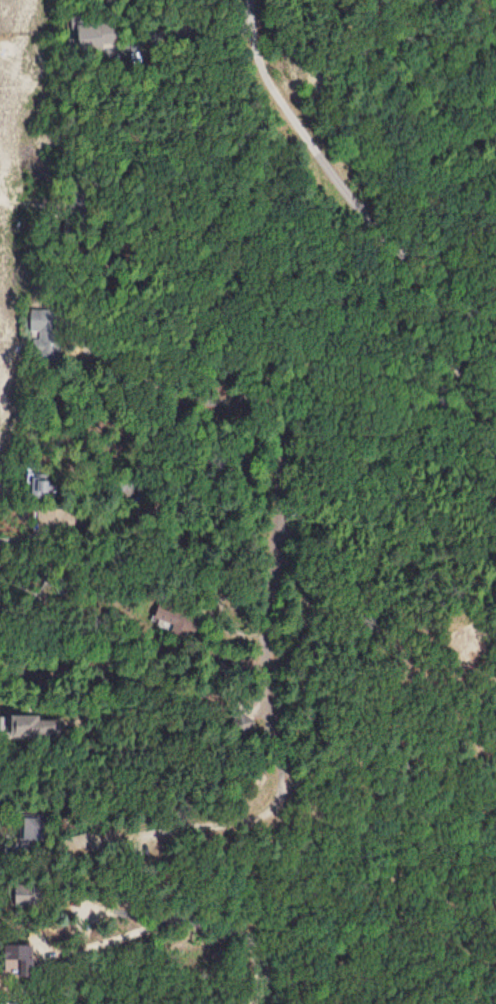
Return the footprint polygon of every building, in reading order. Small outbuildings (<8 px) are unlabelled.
[(38,471),(30,471),(30,498),(56,498),(56,480),(38,480),(38,471)] [(16,735),(39,735),(39,717),(16,717),(16,735)]
